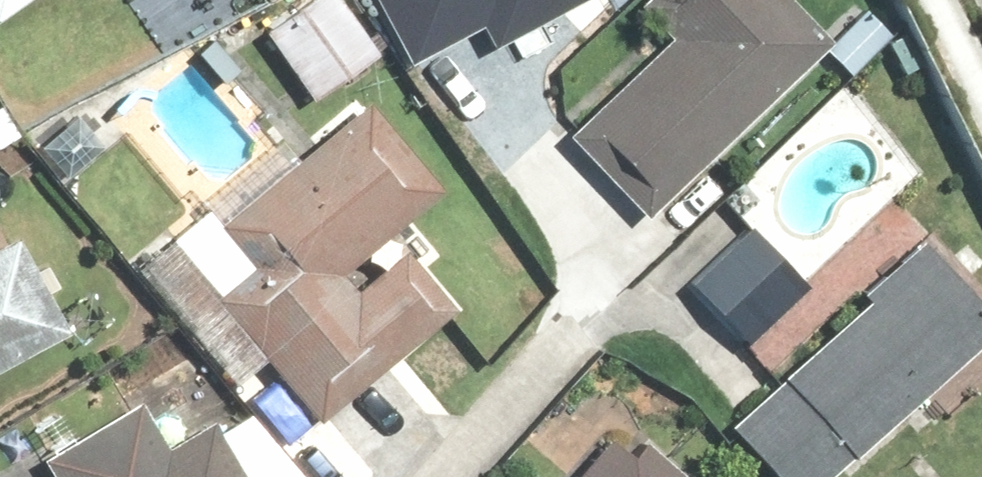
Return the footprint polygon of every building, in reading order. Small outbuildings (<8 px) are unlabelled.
[(35,0),(0,0),(0,25),(35,0)] [(411,54),(484,16),(499,44),(582,0),(383,0),(411,54)] [(570,127),(646,204),(823,31),(793,0),(634,0),(633,2),(665,34),(570,127)] [(368,86),(180,244),(330,421),(466,308),(401,232),(454,188),(368,86)] [(0,206),(0,378),(87,331),(14,198),(0,206)] [(741,219),(687,274),(750,335),(804,280),(741,219)] [(722,415),(778,476),(845,476),(981,355),(981,289),(930,231),(722,415)] [(225,394),(156,436),(134,400),(7,476),(276,476),(225,394)] [(638,405),(571,476),(715,476),(638,405)]
